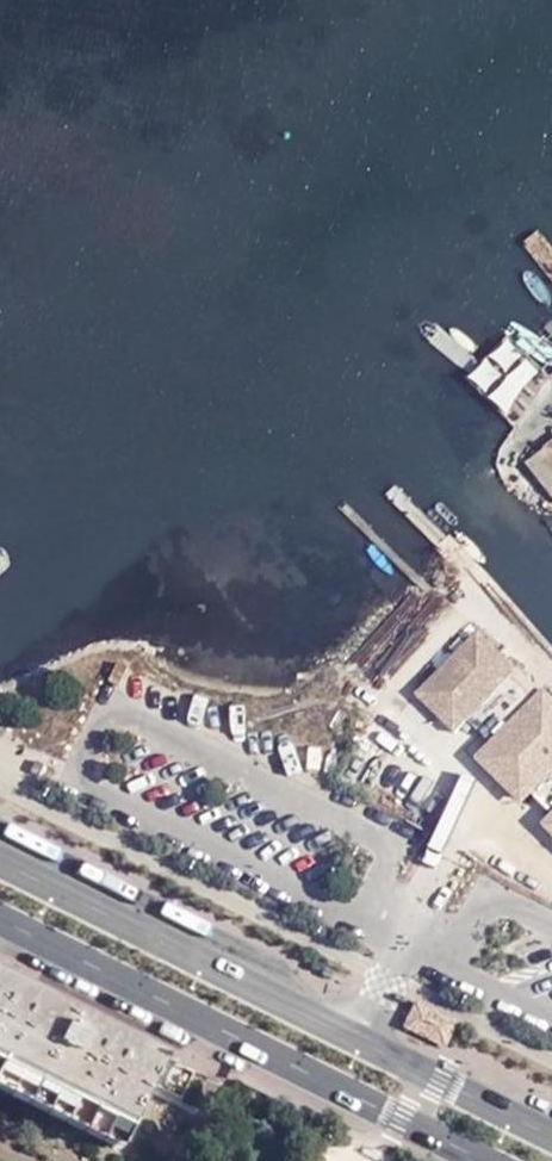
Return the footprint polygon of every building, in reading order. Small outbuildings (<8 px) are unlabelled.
[(546,451),(527,466),(551,497),(551,459),(546,451)] [(469,720),(514,677),(520,672),(479,629),(416,690),(455,733),(469,720)] [(533,696),(514,677),(469,720),(489,741),(533,696)] [(475,755),(522,802),(532,792),(551,772),(551,692),(544,684),(533,696),(489,741),(475,755)] [(377,805),(412,745),(376,725),(341,785),(377,805)] [(46,769),(38,765),(33,775),(40,779),(46,769)] [(532,792),(551,811),(551,810),(551,772),(532,792)] [(541,820),(551,831),(551,810),(551,811),(541,820)] [(120,1152),(166,1059),(17,984),(0,976),(0,1091),(120,1152)] [(445,1047),(456,1023),(416,1004),(404,1027),(445,1047)]
